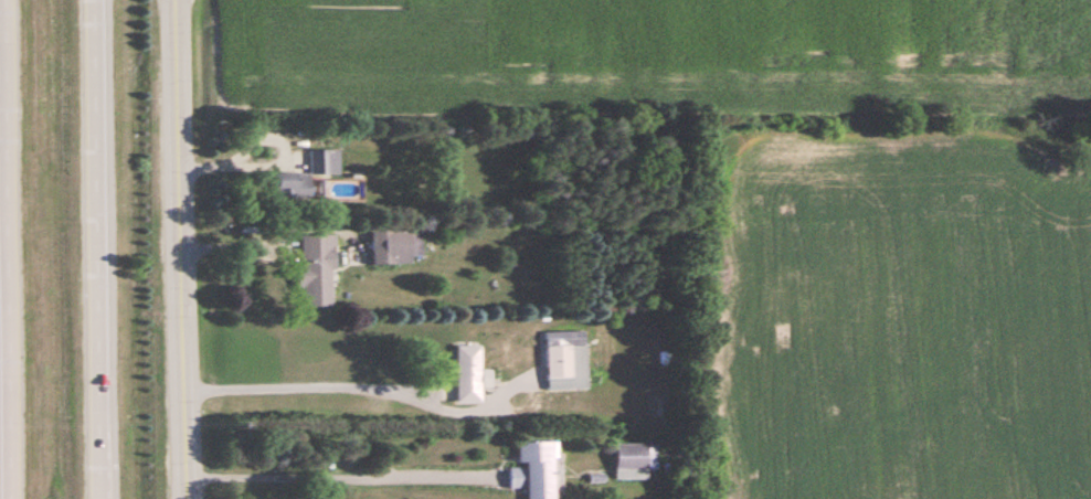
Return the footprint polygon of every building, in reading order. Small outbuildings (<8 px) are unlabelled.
[(341,170),(341,146),(311,146),(311,169),(275,169),(276,195),(311,195),(311,171),(341,170)] [(424,224),(372,224),(372,262),(414,262),(414,252),(424,252),(424,224)] [(336,231),(300,231),(300,304),(336,304),(336,231)] [(589,385),(587,327),(548,328),(549,386),(589,385)] [(458,398),(482,398),(482,342),(458,342),(458,398)] [(558,438),(520,438),(520,459),(527,459),(527,466),(512,466),(512,485),(529,485),(529,498),(559,498),(558,438)] [(618,476),(649,476),(649,464),(658,464),(658,440),(618,440),(618,476)]
